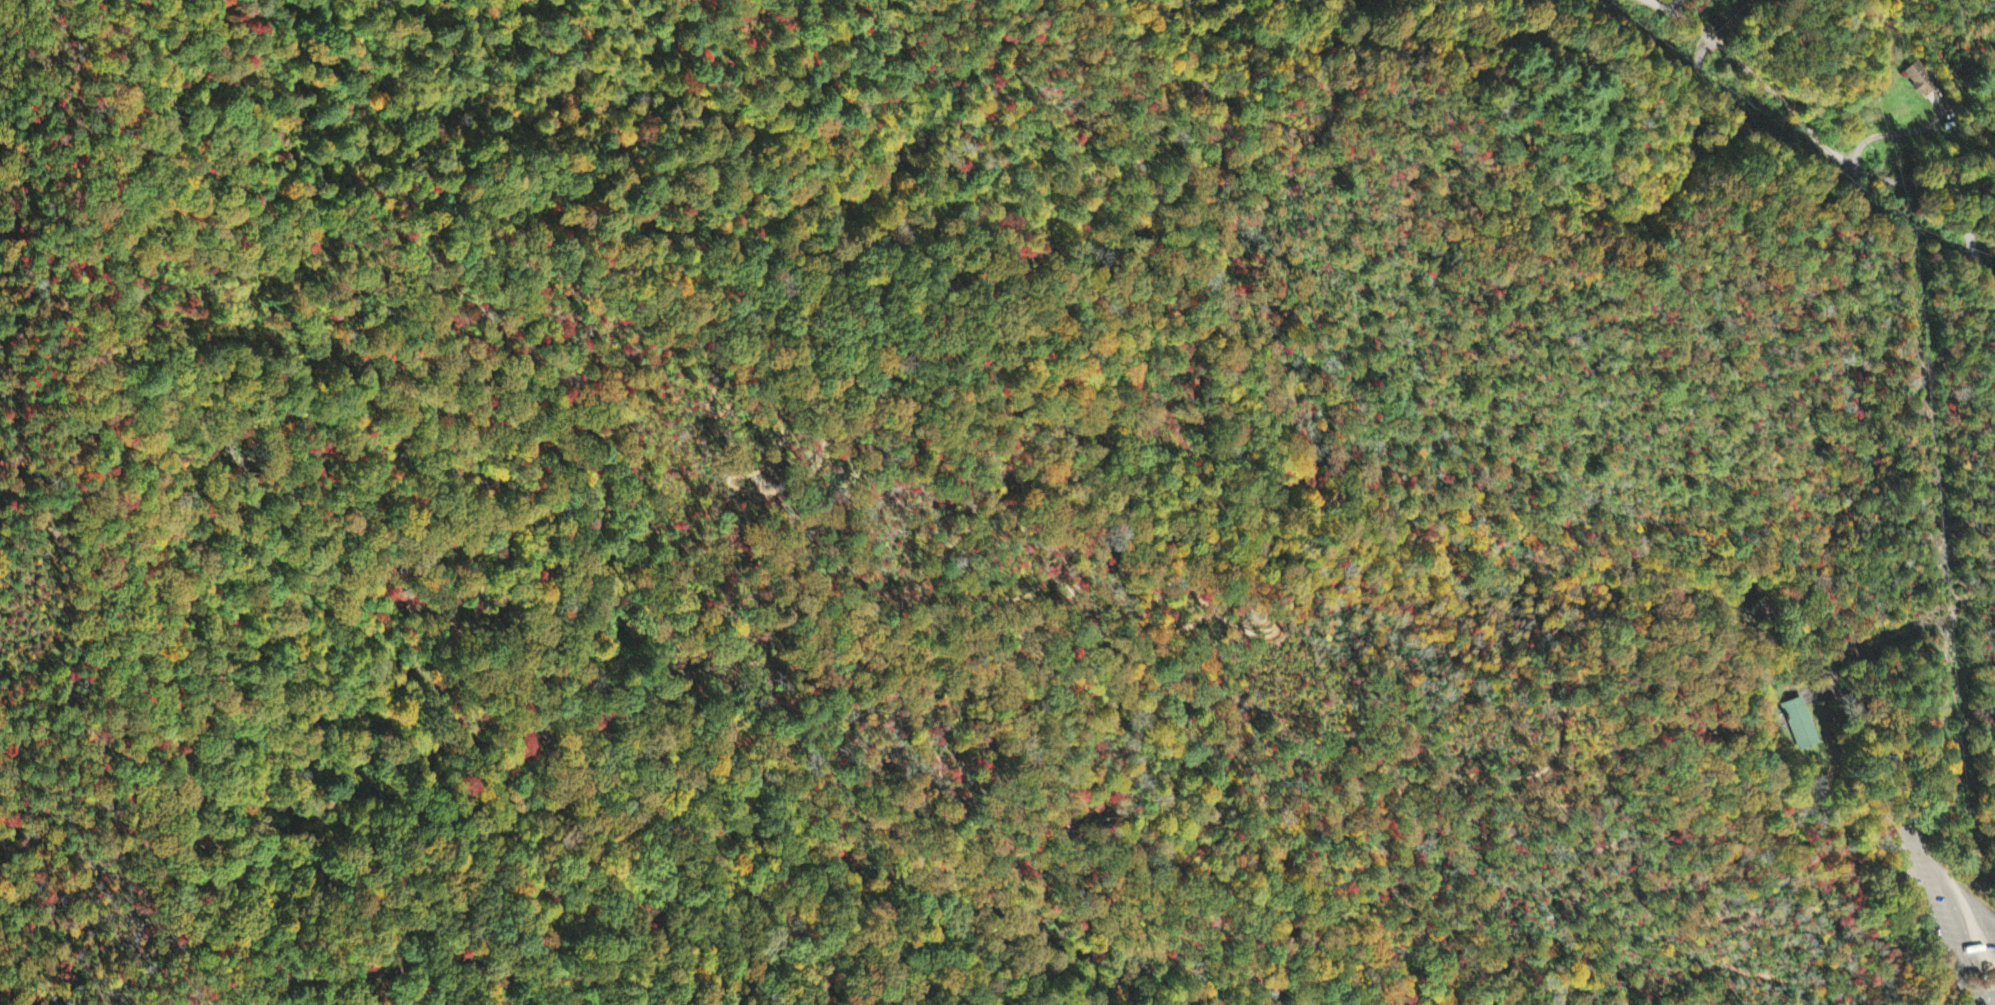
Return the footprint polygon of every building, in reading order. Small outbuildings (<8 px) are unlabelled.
[(1906,75),(1917,86),(1914,89),(1924,100),(1940,85),(1920,62),(1906,75)] [(1796,752),(1818,746),(1804,699),(1782,705),(1796,752)]
